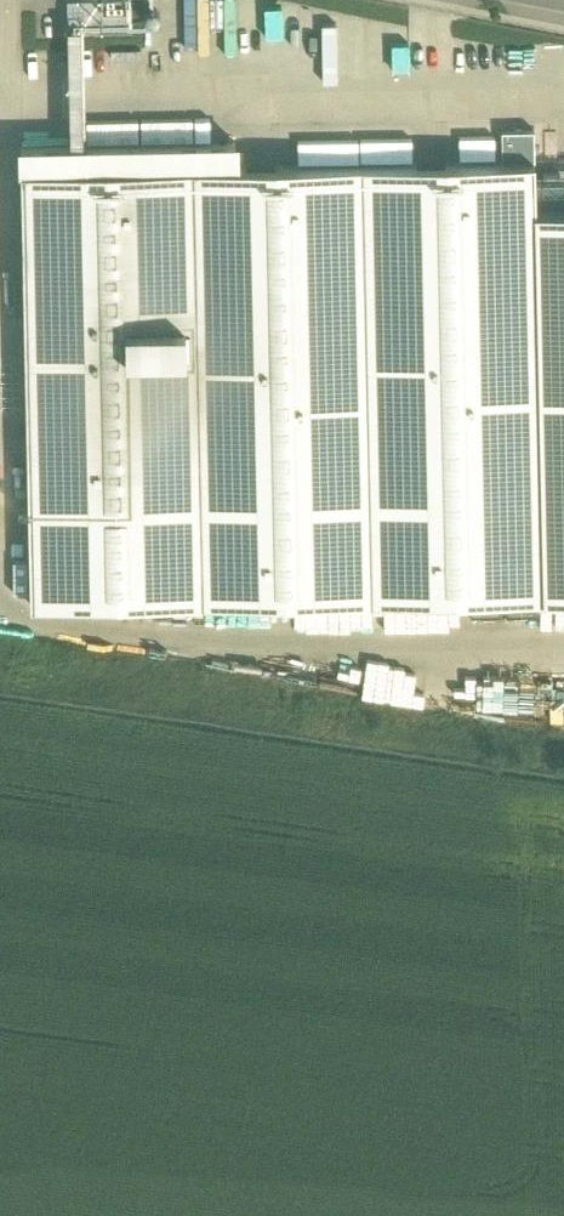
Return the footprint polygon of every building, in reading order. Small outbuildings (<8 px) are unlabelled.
[(128,1),(66,3),(67,32),(129,31),(128,1)] [(21,154),(31,618),(543,607),(530,211),(534,170),(239,176),(239,150),(21,154)] [(543,607),(563,606),(563,209),(530,211),(543,607)] [(449,714),(450,704),(515,710),(518,680),(360,664),(356,704),(449,714)]
